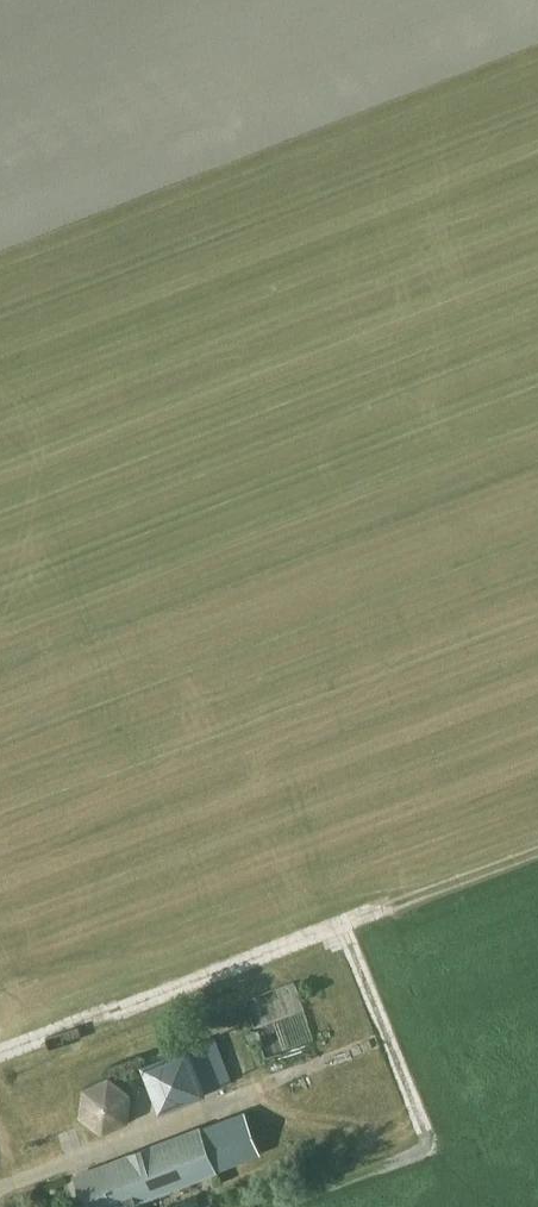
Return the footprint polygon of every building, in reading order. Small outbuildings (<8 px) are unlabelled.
[(298,977),(250,993),(270,1052),(318,1037),(298,977)] [(214,1037),(143,1064),(161,1109),(231,1083),(214,1037)] [(104,1131),(128,1122),(133,1094),(111,1077),(85,1087),(81,1114),(104,1131)] [(142,1198),(261,1152),(245,1110),(131,1154),(77,1175),(88,1206),(119,1206),(129,1203),(131,1206),(146,1206),(142,1198)]
